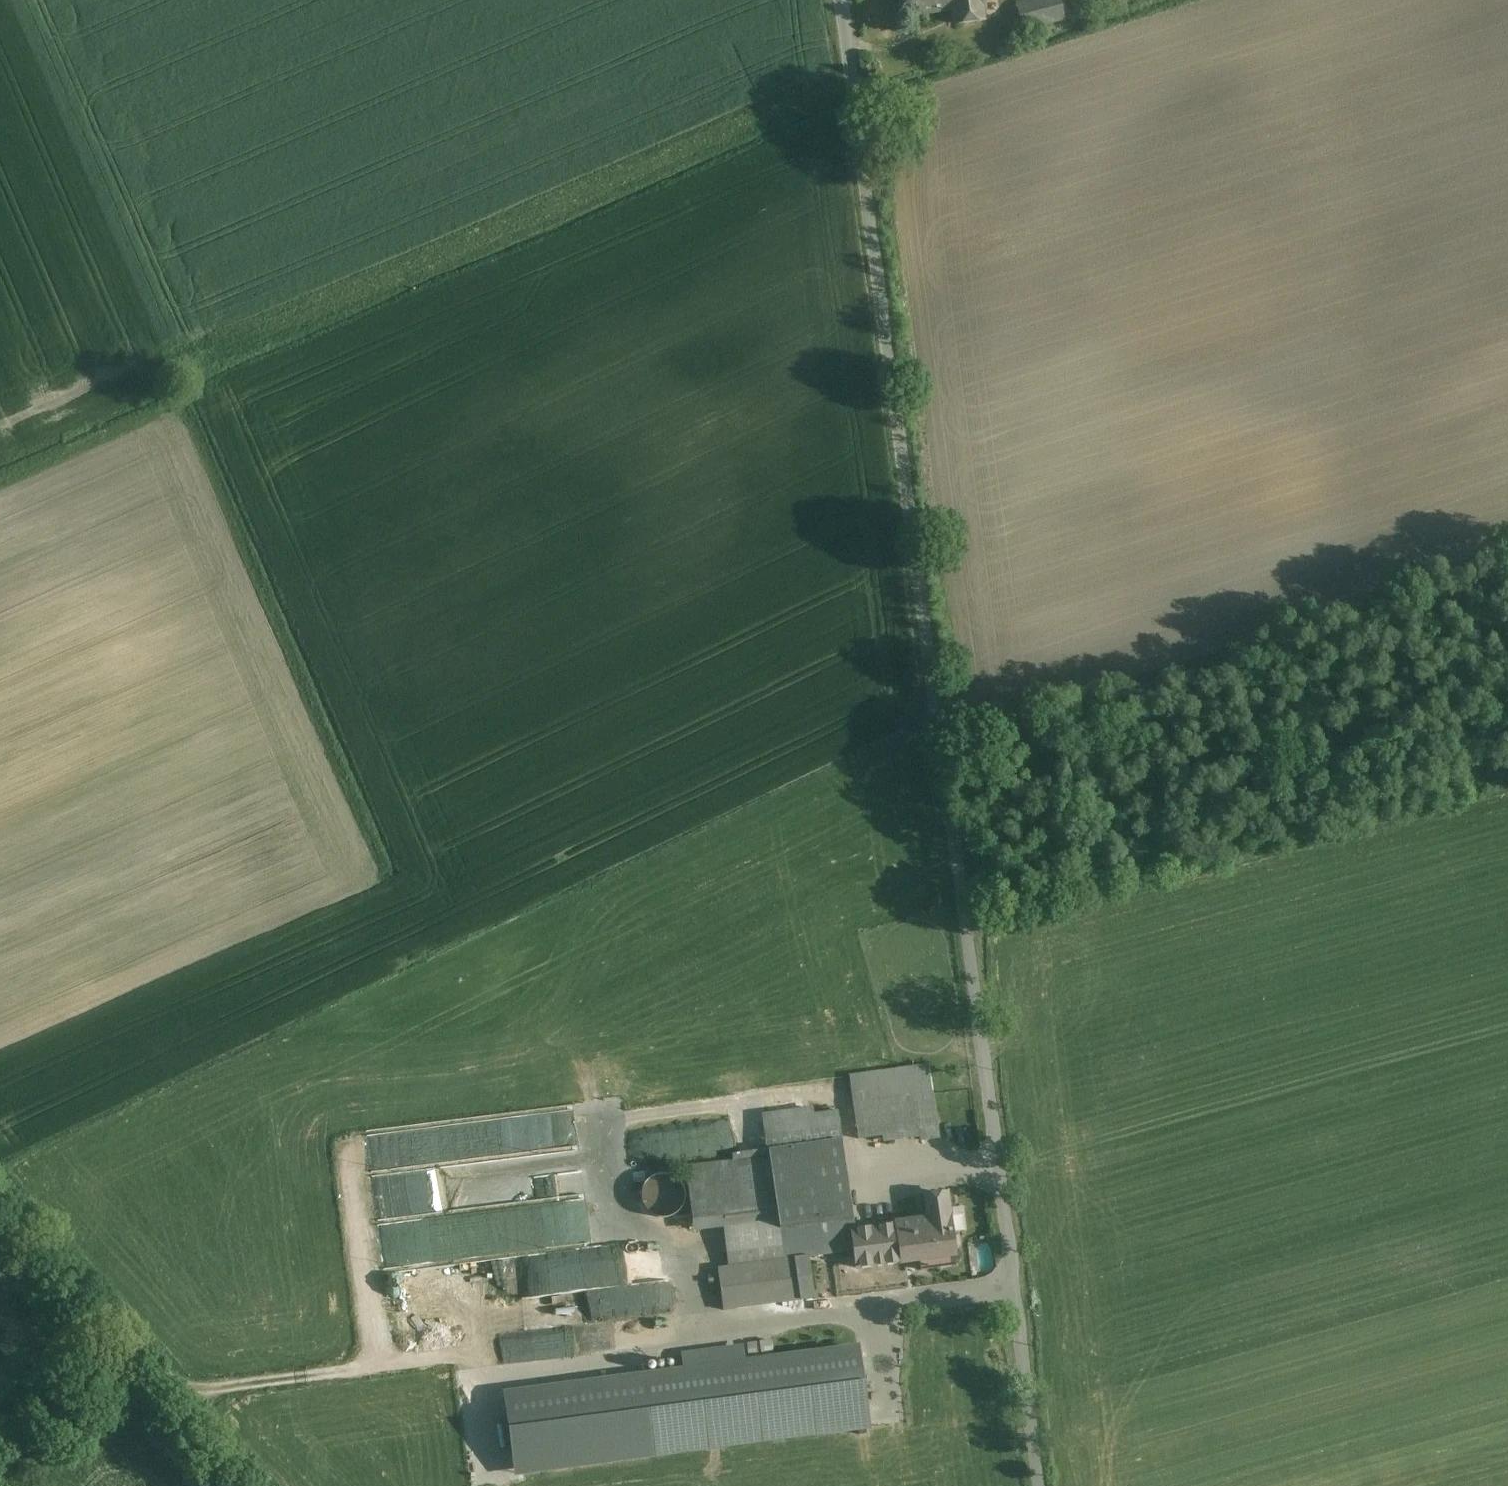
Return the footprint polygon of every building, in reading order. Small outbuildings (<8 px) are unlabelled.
[(919,26),(976,23),(975,0),(918,0),(919,26)] [(976,23),(1030,21),(1030,0),(975,0),(976,23)] [(929,1065),(849,1077),(858,1139),(937,1128),(929,1065)] [(730,1268),(808,1257),(855,1251),(856,1250),(854,1232),(838,1119),(814,1122),(812,1109),(763,1116),(768,1151),(733,1157),(733,1162),(686,1167),(693,1225),(724,1221),(730,1268)] [(500,1116),(370,1132),(380,1217),(430,1211),(443,1218),(443,1221),(462,1231),(459,1212),(484,1209),(485,1211),(500,1209),(503,1205),(525,1203),(524,1197),(510,1189),(512,1187),(496,1178),(514,1176),(515,1174),(514,1163),(530,1161),(517,1153),(514,1154),(496,1144),(502,1134),(500,1116)] [(895,1223),(895,1227),(900,1263),(919,1260),(920,1270),(956,1265),(954,1250),(958,1247),(957,1237),(952,1235),(946,1194),(924,1197),(927,1219),(895,1223)] [(895,1227),(854,1232),(856,1250),(855,1251),(857,1268),(900,1263),(895,1227)] [(516,1299),(521,1343),(568,1337),(567,1333),(590,1330),(585,1290),(658,1280),(653,1240),(548,1253),(549,1264),(505,1270),(509,1299),(516,1299)] [(730,1268),(718,1269),(724,1310),(814,1299),(808,1257),(730,1268)] [(686,1372),(505,1396),(515,1473),(868,1426),(858,1349),(743,1365),(741,1348),(684,1356),(686,1372)]
